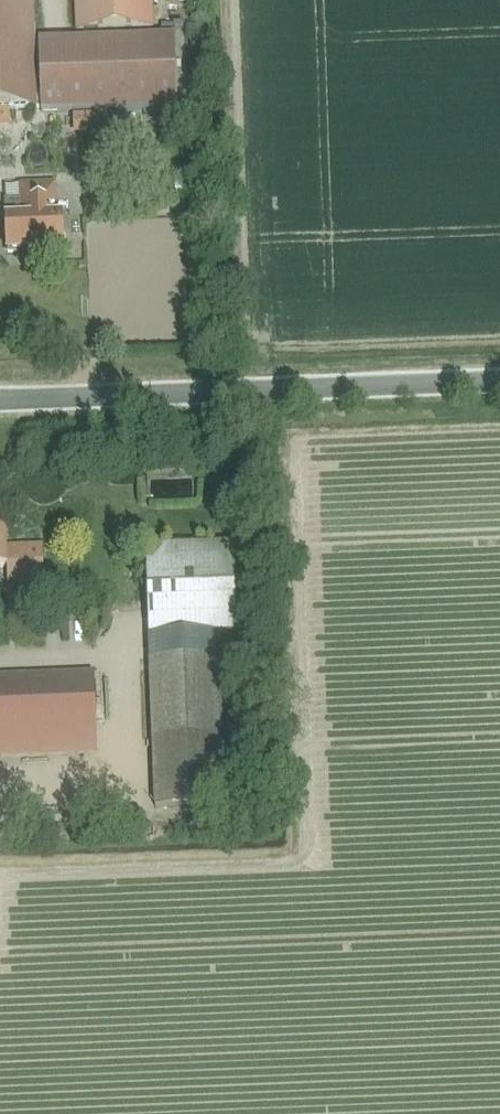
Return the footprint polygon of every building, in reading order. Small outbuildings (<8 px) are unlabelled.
[(34,41),(32,0),(0,0),(0,109),(41,108),(41,113),(177,108),(177,106),(192,105),(191,67),(182,67),(182,61),(175,61),(174,35),(38,40),(38,41),(34,41)] [(76,30),(152,28),(151,0),(75,0),(76,30)] [(10,162),(31,161),(30,148),(9,149),(10,162)] [(6,219),(7,253),(63,250),(62,217),(56,217),(55,184),(21,185),(22,219),(6,219)] [(25,561),(24,547),(6,548),(5,529),(0,529),(0,567),(7,567),(7,562),(25,561)] [(26,581),(56,580),(54,534),(24,535),(26,581)] [(148,637),(237,634),(233,543),(144,546),(148,637)] [(197,735),(200,806),(225,805),(219,659),(150,662),(153,737),(197,735)] [(97,754),(94,674),(0,678),(0,758),(97,754)] [(152,808),(200,806),(197,735),(153,737),(149,737),(152,808)]
